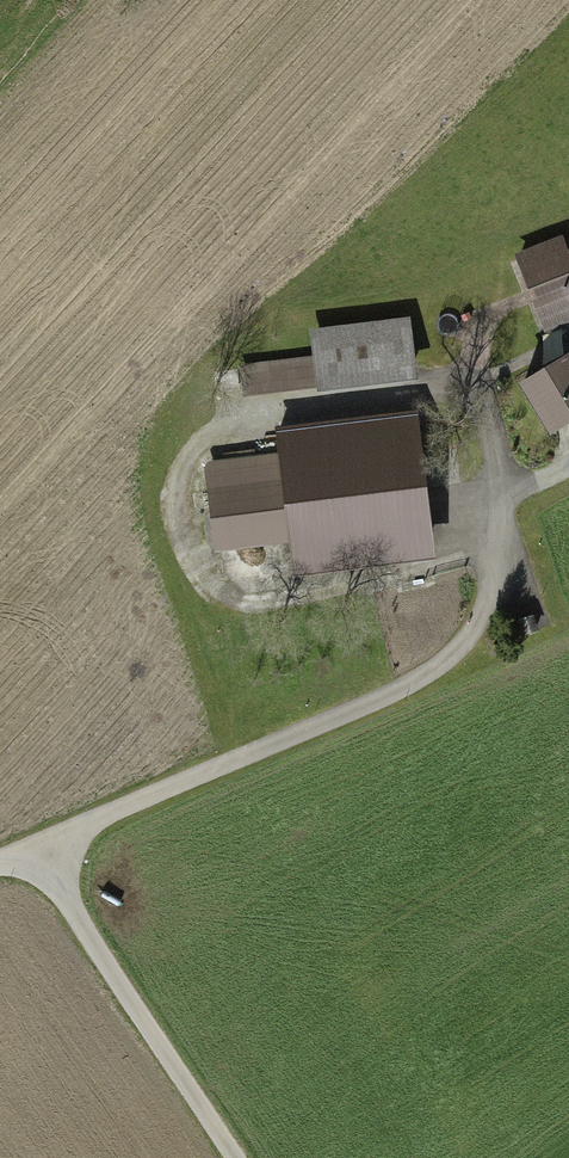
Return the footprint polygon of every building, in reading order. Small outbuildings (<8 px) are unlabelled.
[(524,275),(545,328),(568,318),(568,257),(524,275)] [(405,323),(376,327),(381,375),(411,371),(405,323)] [(381,375),(376,327),(316,334),(318,358),(322,358),(325,382),(381,375)] [(524,382),(553,430),(568,420),(568,360),(567,356),(524,382)] [(325,382),(322,358),(318,358),(268,364),(271,388),(325,382)] [(280,460),(210,468),(220,544),(289,535),(292,561),(332,556),(333,562),(350,559),(350,554),(419,546),(418,534),(431,533),(417,418),(277,436),(280,460)] [(536,629),(532,617),(521,621),(525,633),(536,629)]
